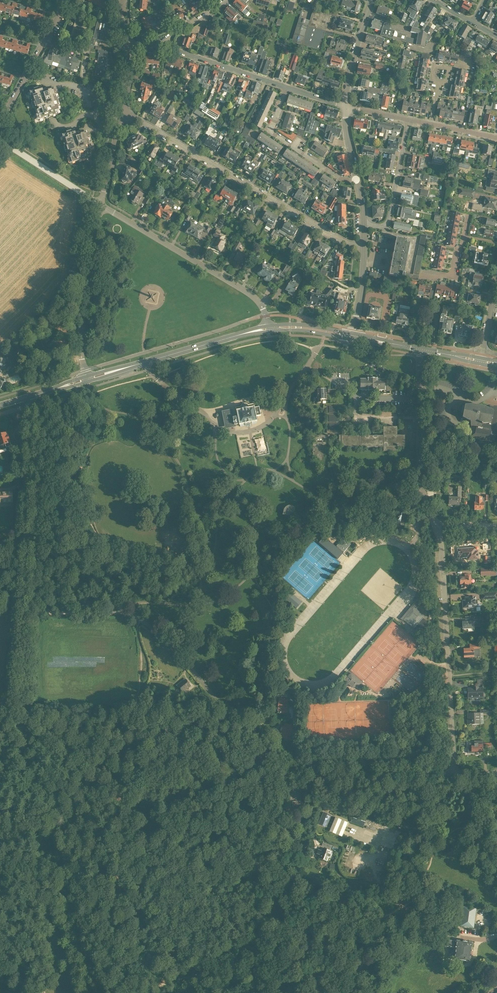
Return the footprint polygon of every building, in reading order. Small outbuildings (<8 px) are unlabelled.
[(97,5),(104,9),(109,0),(106,0),(105,2),(101,0),(100,0),(97,5)] [(195,4),(198,8),(203,5),(200,1),(200,0),(196,0),(198,2),(195,4)] [(236,1),(248,12),(249,11),(246,8),(248,6),(245,4),(248,0),(237,0),(236,1)] [(339,3),(359,9),(361,4),(353,2),(346,0),(340,0),(339,3)] [(410,13),(418,0),(412,0),(410,2),(409,2),(407,6),(409,7),(407,11),(410,13)] [(415,23),(415,22),(419,15),(416,14),(417,12),(418,12),(423,2),(419,0),(418,0),(410,13),(410,16),(409,17),(413,19),(412,21),(415,23)] [(248,12),(236,1),(233,4),(246,15),(248,12)] [(198,8),(195,4),(192,5),(190,2),(188,4),(190,7),(189,7),(192,12),(198,8)] [(461,8),(468,11),(471,5),(465,2),(461,8)] [(5,12),(12,14),(15,4),(13,3),(11,7),(7,6),(5,12)] [(359,9),(342,3),(341,7),(350,10),(350,11),(351,11),(350,12),(353,12),(358,13),(359,9)] [(12,14),(20,16),(21,10),(16,9),(18,5),(15,4),(12,14)] [(376,14),(386,17),(389,9),(379,5),(376,14)] [(229,6),(226,9),(237,19),(238,20),(241,17),(238,14),(229,6)] [(482,21),(486,23),(494,8),(491,6),(488,11),(488,10),(482,21)] [(486,23),(489,25),(495,15),(494,14),(496,10),(496,9),(496,7),(495,6),(494,8),(486,23)] [(20,16),(27,18),(30,8),(27,7),(26,11),(21,10),(20,16)] [(433,9),(429,7),(424,16),(425,16),(422,22),(424,24),(433,9)] [(27,18),(34,20),(36,14),(31,13),(32,9),(30,8),(27,18)] [(178,14),(176,15),(178,20),(184,17),(181,12),(179,9),(177,11),(178,14)] [(226,9),(223,13),(227,16),(225,18),(233,24),(237,19),(226,9)] [(425,24),(421,31),(423,32),(427,34),(426,41),(428,41),(431,37),(430,36),(433,31),(436,33),(440,26),(437,24),(434,30),(428,27),(430,24),(429,24),(431,20),(432,20),(433,20),(434,18),(436,15),(435,14),(437,11),(433,9),(424,24),(425,24)] [(42,16),(36,14),(34,20),(43,22),(45,12),(43,12),(42,16)] [(400,12),(398,18),(397,20),(404,23),(407,16),(404,15),(404,14),(400,12)] [(171,14),(169,15),(170,18),(173,23),(178,20),(176,15),(173,17),(171,14)] [(397,20),(398,18),(389,15),(387,20),(394,23),(396,20),(397,20)] [(141,20),(144,27),(151,25),(147,17),(141,20)] [(339,24),(338,27),(346,29),(349,30),(351,31),(354,23),(340,19),(341,19),(334,17),(333,23),(339,24)] [(446,26),(448,27),(452,20),(447,17),(443,24),(442,26),(445,28),(446,26)] [(301,47),(302,46),(310,21),(299,18),(291,42),(300,45),(300,46),(301,47)] [(373,20),(370,28),(379,31),(379,30),(381,31),(380,36),(406,43),(407,43),(424,47),(426,41),(427,34),(423,32),(421,31),(418,29),(416,29),(412,28),(410,32),(416,34),(416,33),(418,34),(417,40),(406,37),(406,35),(406,34),(389,30),(390,26),(384,24),(384,23),(382,23),(381,22),(381,21),(379,21),(378,21),(373,20)] [(446,31),(444,34),(447,35),(448,32),(450,29),(454,30),(458,23),(452,20),(448,27),(446,31)] [(98,40),(108,43),(112,25),(96,21),(95,24),(102,26),(98,40)] [(151,25),(144,27),(148,35),(154,32),(151,25)] [(460,39),(463,41),(463,42),(468,45),(472,40),(466,36),(470,29),(464,25),(458,35),(461,37),(460,39)] [(183,37),(180,46),(182,47),(186,48),(187,44),(188,41),(189,41),(189,39),(191,39),(192,35),(189,34),(188,38),(183,37)] [(367,34),(366,39),(379,43),(385,45),(386,42),(384,42),(385,39),(377,37),(376,37),(367,34)] [(187,44),(186,48),(189,49),(192,42),(193,43),(196,37),(192,35),(191,39),(189,39),(189,41),(188,41),(187,44)] [(478,35),(474,41),(478,44),(477,46),(479,47),(484,38),(478,35)] [(484,38),(479,47),(480,48),(482,46),(486,48),(489,41),(484,38)] [(366,39),(365,43),(375,46),(381,48),(381,46),(384,47),(385,45),(379,43),(366,39)] [(5,48),(13,50),(15,40),(13,40),(12,44),(7,42),(5,48)] [(13,50),(20,52),(21,46),(17,45),(18,41),(15,40),(13,50)] [(346,46),(331,42),(330,46),(336,47),(335,49),(339,50),(339,49),(345,51),(346,46)] [(489,55),(490,53),(493,53),(494,52),(495,53),(496,51),(496,44),(493,42),(489,49),(488,49),(486,54),(489,55)] [(26,48),(21,46),(20,52),(27,55),(30,44),(27,44),(26,48)] [(209,56),(217,59),(220,50),(211,47),(209,56)] [(221,60),(229,63),(229,62),(230,62),(231,60),(230,59),(231,54),(232,54),(234,50),(227,48),(225,52),(224,52),(221,60)] [(362,49),(361,53),(379,57),(380,54),(386,55),(386,52),(379,50),(379,53),(362,49)] [(402,56),(411,59),(412,52),(404,49),(402,56)] [(48,57),(47,60),(53,62),(56,54),(56,52),(54,52),(53,54),(52,53),(53,51),(52,50),(50,50),(49,54),(48,54),(47,56),(48,57)] [(99,53),(98,59),(101,60),(101,59),(102,59),(102,58),(107,58),(109,59),(110,56),(107,55),(108,52),(98,50),(98,52),(99,53)] [(243,58),(242,62),(249,64),(252,53),(253,51),(250,50),(249,51),(249,52),(246,51),(245,53),(245,55),(244,55),(244,56),(243,55),(242,58),(243,58)] [(261,65),(258,73),(266,75),(269,67),(270,68),(272,63),(264,60),(267,53),(263,51),(261,56),(259,64),(261,65)] [(329,53),(326,52),(325,52),(323,59),(327,60),(326,63),(330,65),(340,68),(340,67),(342,67),(344,60),(342,60),(342,59),(332,56),(328,55),(329,53)] [(252,53),(249,64),(254,66),(255,62),(256,62),(257,60),(256,60),(258,55),(252,53)] [(56,54),(53,62),(59,64),(62,56),(56,54)] [(290,69),(293,71),(299,56),(295,54),(290,69)] [(450,54),(448,63),(454,65),(454,62),(457,63),(459,56),(456,55),(450,54)] [(62,56),(59,64),(65,66),(68,59),(69,57),(66,56),(66,58),(62,56)] [(174,67),(176,60),(169,57),(167,64),(166,63),(164,72),(168,73),(170,65),(174,67)] [(98,59),(97,65),(100,66),(100,65),(101,65),(101,64),(105,65),(107,58),(102,58),(102,59),(101,59),(101,60),(98,59)] [(418,61),(417,67),(426,69),(428,60),(419,58),(418,61)] [(65,66),(64,68),(71,71),(71,68),(74,61),(68,59),(65,66)] [(183,62),(176,60),(174,67),(178,68),(177,71),(180,72),(181,69),(183,62)] [(80,63),(74,61),(71,68),(77,70),(80,63)] [(190,68),(189,71),(196,73),(197,70),(199,65),(190,62),(189,67),(190,68)] [(97,65),(96,72),(99,72),(99,71),(100,70),(104,71),(105,65),(101,64),(101,65),(100,65),(100,66),(97,65)] [(367,79),(369,79),(372,67),(358,64),(356,74),(367,76),(367,79)] [(208,68),(201,65),(198,74),(197,73),(196,77),(204,80),(202,87),(204,88),(208,79),(205,78),(208,68)] [(275,78),(282,80),(285,69),(282,68),(281,72),(277,71),(275,78)] [(209,78),(207,83),(209,85),(210,84),(214,86),(216,81),(217,80),(217,79),(219,71),(215,70),(212,79),(209,78)] [(229,74),(225,83),(232,86),(236,78),(229,74)] [(3,78),(2,84),(10,86),(13,76),(11,75),(9,79),(7,79),(4,78),(3,78)] [(295,83),(304,86),(305,82),(307,83),(308,80),(302,78),(303,76),(298,75),(297,77),(297,76),(295,83)] [(323,77),(323,76),(318,75),(315,82),(330,86),(329,89),(334,90),(333,92),(337,93),(337,91),(340,84),(332,81),(332,80),(323,77)] [(236,89),(240,91),(244,80),(239,78),(238,83),(239,83),(236,89)] [(244,80),(240,91),(237,97),(241,98),(244,92),(244,93),(247,86),(248,86),(249,81),(244,80)] [(359,80),(358,87),(368,89),(369,82),(359,80)] [(379,94),(378,98),(382,99),(381,108),(387,109),(388,106),(391,107),(393,95),(390,94),(389,95),(386,94),(388,84),(382,82),(381,89),(380,89),(379,94)] [(141,98),(143,100),(144,100),(146,99),(147,95),(149,96),(150,91),(151,91),(152,85),(142,83),(141,89),(140,94),(141,94),(141,95),(142,95),(141,98)] [(245,97),(251,99),(253,93),(257,94),(257,93),(258,93),(259,91),(258,90),(260,85),(253,83),(250,92),(247,91),(245,97)] [(450,85),(449,91),(459,93),(461,93),(462,88),(460,88),(460,87),(453,86),(450,85)] [(34,90),(30,92),(30,93),(29,93),(28,94),(29,98),(30,97),(32,103),(34,102),(35,108),(34,108),(37,117),(39,117),(40,119),(46,117),(46,116),(49,115),(49,117),(56,115),(55,112),(59,110),(58,106),(59,106),(56,96),(58,95),(56,90),(52,91),(51,88),(47,90),(47,88),(43,90),(42,87),(38,88),(38,86),(33,88),(34,90)] [(169,90),(168,92),(169,93),(167,97),(173,101),(177,95),(169,90)] [(202,112),(206,114),(212,102),(210,101),(213,94),(212,94),(214,91),(213,90),(211,93),(207,101),(207,102),(206,102),(202,112)] [(269,91),(267,97),(274,100),(276,94),(269,91)] [(378,99),(378,98),(379,94),(371,92),(367,92),(367,94),(361,93),(360,100),(370,102),(371,97),(378,99)] [(154,115),(158,109),(160,106),(153,102),(156,97),(153,95),(149,102),(153,105),(149,112),(151,114),(151,115),(153,115),(154,115)] [(287,103),(293,105),(295,98),(289,96),(287,103)] [(267,97),(264,103),(271,106),(274,100),(267,97)] [(293,105),(299,107),(301,100),(295,98),(293,105)] [(299,107),(305,109),(307,102),(301,100),(299,107)] [(196,107),(202,110),(205,104),(199,101),(196,107)] [(481,107),(475,106),(474,111),(471,110),(470,114),(468,124),(476,125),(478,116),(481,116),(483,107),(484,107),(485,101),(482,101),(481,107)] [(307,102),(305,109),(311,111),(313,104),(307,102)] [(491,107),(487,127),(491,128),(494,128),(495,125),(494,124),(494,123),(493,123),(493,122),(492,122),(493,116),(492,116),(494,111),(496,112),(496,103),(492,102),(491,107)] [(264,103),(261,108),(268,112),(271,106),(264,103)] [(420,105),(419,114),(420,115),(420,114),(425,115),(426,111),(430,112),(431,104),(428,103),(427,106),(423,105),(424,103),(421,103),(420,105)] [(445,118),(447,109),(447,107),(445,106),(444,108),(441,107),(441,105),(438,104),(436,112),(439,113),(439,116),(444,117),(443,118),(445,118)] [(485,127),(487,127),(491,107),(486,105),(485,109),(487,110),(486,115),(485,115),(483,126),(485,127)] [(261,108),(259,114),(266,117),(268,112),(261,108)] [(451,120),(453,111),(453,109),(450,108),(450,110),(447,109),(445,118),(449,119),(449,120),(451,120)] [(158,109),(154,115),(154,116),(155,117),(156,117),(157,117),(159,118),(164,111),(162,109),(161,110),(158,109)] [(204,114),(196,109),(194,113),(202,117),(204,114)] [(457,122),(457,121),(459,112),(459,110),(456,109),(456,111),(453,111),(451,120),(455,121),(457,122)] [(207,115),(216,121),(219,116),(209,110),(207,115)] [(321,110),(320,114),(324,115),(324,116),(323,119),(328,120),(329,117),(335,119),(336,115),(325,111),(325,112),(321,110)] [(459,112),(457,121),(461,122),(462,123),(463,119),(466,119),(468,111),(462,110),(462,112),(459,112)] [(286,113),(284,120),(292,123),(295,116),(286,113)] [(168,125),(171,126),(176,119),(173,117),(173,116),(171,114),(166,123),(168,124),(168,125)] [(259,114),(256,120),(263,123),(266,117),(259,114)] [(361,129),(360,133),(365,134),(366,130),(368,120),(355,118),(353,128),(361,129)] [(176,119),(171,126),(174,128),(174,127),(177,129),(181,121),(179,119),(178,120),(176,119)] [(195,129),(190,137),(193,138),(193,139),(194,140),(195,140),(196,140),(200,132),(198,131),(204,121),(201,119),(197,126),(195,129)] [(305,131),(315,134),(318,122),(308,119),(305,131)] [(263,123),(256,120),(253,125),(260,129),(263,123)] [(292,123),(284,120),(282,127),(282,128),(290,131),(292,123)] [(378,123),(377,129),(379,129),(378,133),(384,134),(384,132),(385,130),(386,124),(386,123),(382,122),(382,124),(378,123)] [(185,127),(185,128),(187,130),(185,134),(186,134),(186,135),(187,136),(188,135),(190,137),(195,129),(187,124),(185,127)] [(235,133),(239,135),(243,126),(239,124),(236,129),(231,127),(229,130),(235,133)] [(384,132),(384,134),(387,135),(388,131),(392,132),(393,126),(393,125),(390,124),(389,125),(386,124),(385,130),(384,132)] [(401,127),(400,127),(401,126),(397,125),(397,127),(393,126),(392,132),(400,133),(401,127)] [(323,140),(330,144),(332,136),(338,138),(341,130),(327,126),(323,140)] [(205,141),(204,143),(205,144),(210,147),(217,135),(215,134),(215,135),(211,133),(213,129),(209,127),(205,134),(209,137),(206,141),(205,141)] [(412,136),(411,140),(419,142),(422,130),(418,130),(418,129),(414,129),(413,133),(412,136)] [(68,151),(67,152),(70,161),(71,160),(72,163),(79,161),(79,160),(81,159),(82,161),(88,159),(87,155),(92,154),(90,150),(92,149),(89,139),(91,138),(89,134),(85,135),(84,132),(80,133),(80,132),(75,133),(74,131),(71,132),(71,130),(66,131),(67,134),(62,135),(63,136),(61,137),(60,137),(62,141),(63,141),(65,147),(66,146),(68,151)] [(257,139),(263,143),(267,137),(262,133),(257,139)] [(136,135),(133,136),(137,146),(146,142),(145,139),(143,140),(141,136),(139,137),(138,135),(137,136),(136,135)] [(217,135),(210,147),(212,149),(211,150),(214,152),(221,140),(218,138),(220,136),(217,135)] [(439,146),(440,143),(441,137),(435,135),(433,148),(435,148),(435,145),(439,146)] [(137,146),(133,136),(129,138),(129,140),(128,140),(129,142),(127,143),(129,147),(127,148),(128,150),(137,146)] [(263,143),(268,147),(272,140),(267,137),(263,143)] [(447,138),(444,150),(446,151),(447,148),(451,148),(451,146),(453,139),(447,138)] [(268,147),(273,150),(277,144),(272,140),(268,147)] [(310,148),(317,153),(322,146),(315,141),(310,148)] [(387,148),(387,149),(389,150),(389,149),(390,149),(391,148),(397,149),(398,143),(390,141),(389,146),(387,145),(387,148)] [(459,148),(466,150),(467,142),(461,141),(459,148)] [(467,142),(466,150),(472,151),(474,143),(467,142)] [(277,144),(273,150),(278,154),(283,147),(277,144)] [(147,155),(153,158),(159,148),(158,148),(158,147),(156,145),(155,146),(154,145),(153,145),(151,150),(150,149),(147,154),(148,154),(147,155)] [(483,149),(483,154),(490,156),(492,147),(483,145),(482,149),(483,149)] [(227,148),(222,156),(225,158),(227,159),(228,159),(229,159),(233,151),(230,149),(231,147),(228,146),(227,148)] [(322,146),(317,153),(323,157),(328,150),(322,146)] [(368,147),(364,147),(363,155),(373,157),(374,155),(378,156),(378,155),(381,156),(382,152),(383,148),(378,148),(378,149),(370,148),(370,147),(368,146),(368,147)] [(234,150),(233,151),(229,159),(235,163),(239,155),(240,153),(234,150)] [(283,156),(288,159),(292,153),(287,150),(283,156)] [(166,162),(169,164),(174,155),(171,153),(170,154),(168,153),(167,153),(166,154),(167,155),(164,159),(161,157),(157,164),(160,166),(161,164),(162,164),(163,163),(164,163),(165,163),(166,162)] [(288,159),(293,163),(298,157),(292,153),(288,159)] [(126,158),(132,162),(132,163),(137,166),(139,162),(133,158),(128,155),(126,158)] [(174,155),(169,164),(172,166),(171,167),(171,168),(172,168),(171,170),(173,170),(171,172),(174,174),(178,167),(175,166),(178,161),(179,161),(179,160),(179,159),(177,158),(177,157),(174,155)] [(337,157),(335,158),(336,164),(339,163),(348,162),(346,156),(344,156),(343,155),(337,156),(337,157)] [(388,155),(387,162),(394,163),(395,157),(388,155)] [(409,155),(408,161),(420,164),(422,158),(409,155)] [(246,160),(241,168),(246,171),(251,163),(249,162),(251,158),(248,156),(247,158),(246,157),(245,159),(246,160)] [(431,163),(442,166),(443,158),(433,156),(431,163)] [(293,163),(299,166),(303,160),(298,157),(293,163)] [(299,166),(304,170),(308,164),(303,160),(299,166)] [(420,164),(408,161),(406,167),(419,169),(420,164)] [(251,163),(246,171),(249,172),(252,173),(256,166),(257,167),(259,165),(254,162),(253,164),(251,163)] [(348,162),(339,163),(341,175),(344,175),(344,176),(348,175),(348,174),(350,173),(348,162)] [(394,163),(387,162),(386,169),(392,170),(394,163)] [(458,167),(469,170),(470,166),(455,162),(453,170),(457,171),(458,167)] [(304,170),(309,173),(313,167),(308,164),(304,170)] [(122,180),(122,181),(123,182),(124,183),(125,183),(126,182),(126,181),(127,181),(128,178),(132,179),(133,175),(135,176),(136,172),(129,171),(130,166),(125,165),(122,180)] [(193,166),(192,167),(190,166),(188,169),(186,168),(182,174),(184,175),(185,175),(187,176),(188,175),(191,177),(195,169),(195,168),(193,166)] [(313,167),(309,173),(314,177),(319,171),(313,167)] [(195,169),(191,177),(194,179),(193,180),(196,181),(195,182),(197,183),(201,177),(199,176),(201,172),(198,171),(199,170),(196,168),(195,169)] [(262,179),(264,180),(270,170),(267,169),(266,171),(263,170),(259,177),(259,178),(259,179),(261,180),(262,179)] [(270,170),(264,180),(266,182),(266,183),(268,184),(269,183),(269,184),(274,176),(270,174),(272,172),(270,170)] [(488,176),(490,176),(489,180),(491,181),(492,181),(496,182),(496,172),(489,170),(488,176)] [(368,180),(379,182),(380,175),(370,173),(368,180)] [(324,175),(320,181),(323,183),(322,186),(320,189),(322,190),(326,185),(330,179),(324,175)] [(207,180),(208,181),(204,187),(210,191),(214,185),(215,186),(217,182),(215,181),(215,180),(213,179),(212,179),(209,177),(207,180)] [(404,178),(403,182),(420,186),(421,181),(415,180),(415,178),(412,178),(411,180),(408,179),(408,178),(405,178),(404,178)] [(330,179),(326,185),(332,189),(335,183),(330,179)] [(276,187),(281,190),(286,183),(282,181),(282,180),(282,181),(281,180),(280,181),(279,182),(278,183),(278,184),(276,187)] [(492,181),(491,181),(490,185),(487,184),(485,190),(493,192),(493,189),(496,189),(496,182),(492,181)] [(403,182),(403,186),(408,187),(408,188),(416,190),(416,191),(421,192),(420,196),(427,197),(428,192),(419,190),(420,186),(403,182)] [(286,183),(281,190),(287,193),(288,190),(290,190),(290,188),(290,187),(291,186),(290,185),(289,185),(286,183)] [(135,193),(131,200),(132,201),(131,202),(131,204),(135,206),(136,205),(137,204),(138,205),(144,195),(138,191),(139,189),(134,186),(132,191),(135,193)] [(223,198),(226,200),(231,190),(228,189),(225,188),(222,193),(221,193),(219,195),(216,194),(217,195),(214,199),(217,201),(218,200),(220,202),(223,198)] [(294,198),(299,201),(305,191),(300,188),(294,198)] [(342,194),(340,197),(342,198),(345,199),(346,199),(349,199),(351,190),(342,188),(341,191),(343,192),(343,194),(342,194)] [(474,197),(475,191),(460,189),(459,195),(474,197)] [(231,190),(226,200),(229,202),(228,204),(231,205),(232,203),(233,204),(235,200),(234,199),(237,195),(234,193),(235,192),(231,190)] [(305,191),(299,201),(300,202),(302,204),(303,203),(304,204),(308,197),(306,195),(307,193),(305,191)] [(406,203),(409,204),(417,205),(419,196),(410,194),(410,196),(401,194),(400,199),(407,200),(406,203)] [(156,210),(154,214),(155,214),(155,215),(155,216),(156,216),(157,216),(160,217),(161,216),(170,200),(169,199),(168,200),(165,198),(163,201),(162,200),(160,205),(159,204),(158,206),(157,205),(155,209),(156,210)] [(327,208),(331,210),(336,201),(337,200),(333,198),(327,208)] [(471,210),(482,212),(483,208),(496,210),(496,204),(496,200),(493,199),(490,199),(485,198),(484,205),(472,203),(471,210)] [(170,200),(161,216),(168,220),(169,220),(170,220),(171,218),(171,217),(170,217),(173,213),(169,210),(171,206),(173,207),(175,203),(171,202),(172,201),(170,200)] [(244,209),(247,211),(252,203),(249,201),(249,202),(246,200),(240,211),(237,209),(234,214),(237,216),(239,212),(241,213),(244,209)] [(316,211),(317,212),(321,204),(318,202),(319,201),(317,200),(311,208),(314,210),(314,211),(315,212),(316,211)] [(337,202),(337,212),(345,212),(345,211),(346,211),(346,209),(345,208),(345,205),(343,205),(343,202),(339,202),(337,202)] [(252,203),(247,211),(248,212),(246,215),(249,216),(251,214),(253,215),(256,209),(257,210),(259,207),(252,203)] [(321,204),(317,212),(317,213),(319,214),(320,213),(322,215),(327,206),(325,205),(324,206),(321,204)] [(374,218),(381,218),(383,218),(383,213),(381,213),(380,211),(381,211),(383,211),(383,207),(372,207),(373,217),(374,218)] [(398,207),(397,212),(415,216),(416,212),(409,210),(409,209),(398,207)] [(264,220),(268,222),(272,215),(272,214),(271,213),(270,213),(269,213),(267,211),(265,215),(264,214),(261,218),(263,219),(262,220),(264,221),(264,220)] [(452,212),(451,218),(462,220),(463,218),(460,217),(461,213),(452,212)] [(191,235),(196,226),(193,224),(194,222),(189,219),(191,217),(187,215),(184,220),(188,222),(185,227),(185,228),(186,228),(184,232),(188,234),(191,235)] [(268,222),(266,226),(271,229),(273,225),(274,226),(277,222),(276,221),(278,218),(275,216),(275,215),(274,215),(273,215),(272,215),(268,222)] [(345,218),(337,217),(336,217),(336,220),(337,221),(337,225),(338,226),(344,226),(345,225),(345,218)] [(486,225),(494,227),(495,220),(487,219),(485,218),(484,222),(486,222),(486,225)] [(280,229),(278,232),(280,233),(286,237),(286,236),(287,233),(292,225),(289,223),(289,224),(286,222),(281,230),(280,229)] [(395,223),(393,229),(402,231),(409,232),(409,230),(410,226),(395,223)] [(196,226),(191,235),(198,238),(203,230),(208,233),(211,228),(207,226),(206,229),(198,224),(196,226)] [(292,225),(287,233),(286,236),(292,240),(295,236),(294,235),(298,230),(295,228),(296,227),(292,225)] [(477,228),(476,234),(492,237),(493,231),(485,229),(477,228)] [(219,234),(220,231),(217,229),(214,234),(217,236),(216,238),(218,239),(215,244),(214,244),(212,246),(217,249),(217,250),(220,251),(221,252),(224,246),(223,246),(225,243),(222,241),(224,237),(219,234)] [(309,242),(308,241),(311,237),(305,234),(302,238),(298,245),(304,249),(307,244),(309,244),(309,243),(309,242)] [(392,259),(389,276),(399,278),(404,279),(405,273),(404,273),(410,244),(406,244),(406,243),(406,241),(396,239),(392,259)] [(247,255),(239,250),(240,250),(238,249),(241,244),(238,242),(232,251),(237,254),(234,259),(238,262),(238,260),(242,263),(247,255)] [(316,251),(320,253),(324,245),(324,244),(322,243),(321,243),(319,242),(313,251),(315,253),(316,251)] [(320,253),(318,256),(321,258),(322,256),(324,258),(329,248),(327,247),(327,246),(325,245),(324,245),(320,253)] [(437,246),(436,252),(448,254),(448,252),(445,251),(446,248),(437,246)] [(336,259),(336,261),(342,262),(343,256),(337,253),(336,254),(335,254),(335,253),(333,252),(328,260),(331,260),(333,257),(336,259)] [(476,264),(487,266),(488,262),(486,261),(487,256),(475,253),(474,257),(477,258),(476,264)] [(435,257),(434,263),(445,265),(446,263),(443,262),(444,259),(435,257)] [(262,264),(257,273),(263,277),(270,267),(271,265),(268,264),(267,265),(264,264),(262,264)] [(264,277),(263,279),(269,282),(274,274),(279,276),(283,278),(290,267),(286,265),(282,271),(279,270),(278,272),(270,267),(263,277),(264,277)] [(470,271),(469,279),(482,282),(483,276),(474,274),(475,272),(470,271)] [(292,296),(293,295),(294,296),(295,296),(296,294),(296,293),(294,292),(298,286),(294,283),(296,280),(295,277),(298,276),(297,272),(291,276),(293,279),(292,280),(291,280),(285,290),(289,292),(288,294),(292,296)] [(342,273),(332,272),(331,272),(331,275),(333,275),(332,278),(338,279),(338,280),(341,281),(342,273)] [(383,281),(383,284),(397,287),(399,278),(384,275),(383,281)] [(482,282),(469,279),(468,283),(472,284),(474,284),(473,288),(480,289),(482,282)] [(435,293),(441,295),(443,283),(441,282),(440,285),(437,285),(435,293)] [(425,285),(424,295),(429,296),(429,297),(432,298),(433,291),(430,290),(431,286),(425,285)] [(317,290),(316,295),(318,295),(316,306),(317,307),(317,309),(319,309),(320,307),(325,308),(327,297),(333,291),(330,288),(324,295),(319,294),(320,291),(317,290)] [(307,300),(307,305),(316,306),(318,295),(316,295),(311,294),(310,301),(307,300)] [(334,311),(335,311),(335,313),(339,314),(340,313),(345,313),(347,302),(346,302),(347,297),(340,295),(340,294),(338,294),(338,295),(335,307),(335,310),(334,311)] [(467,301),(469,302),(475,303),(475,304),(475,305),(477,305),(478,304),(480,296),(470,294),(471,295),(468,294),(467,301)] [(402,327),(406,328),(406,326),(407,326),(408,321),(407,321),(408,316),(410,307),(400,305),(398,314),(397,319),(396,324),(402,325),(402,327)] [(366,318),(379,320),(381,308),(373,306),(373,307),(369,306),(366,318)] [(439,332),(451,334),(453,321),(447,320),(448,319),(447,318),(449,307),(443,306),(441,314),(442,314),(441,316),(440,317),(439,323),(440,324),(439,332)] [(465,324),(466,324),(461,323),(460,327),(458,336),(459,338),(462,338),(463,337),(464,335),(466,335),(465,337),(466,337),(465,340),(470,340),(471,338),(473,327),(468,326),(467,327),(466,327),(467,325),(465,324)] [(390,390),(390,383),(384,383),(384,380),(377,380),(377,379),(367,378),(367,379),(360,379),(360,381),(359,381),(359,390),(360,390),(368,390),(377,391),(377,390),(390,390)] [(326,399),(325,389),(316,390),(316,403),(320,403),(320,399),(326,399)] [(324,404),(324,407),(326,407),(326,413),(324,413),(324,416),(326,416),(326,422),(324,422),(324,425),(326,425),(326,433),(310,434),(310,443),(313,443),(313,465),(326,465),(326,452),(329,452),(329,436),(339,436),(339,444),(341,444),(341,448),(383,447),(383,451),(397,451),(397,447),(405,447),(404,436),(397,436),(397,427),(383,427),(383,436),(377,436),(374,436),(368,436),(365,436),(359,436),(356,436),(350,437),(350,436),(348,436),(342,436),(341,431),(338,431),(338,425),(339,425),(339,422),(338,422),(338,416),(339,416),(339,413),(338,413),(338,407),(339,407),(339,404),(324,404)] [(462,406),(461,413),(463,413),(462,418),(470,422),(470,426),(471,426),(469,438),(494,443),(495,437),(496,437),(496,407),(489,406),(488,409),(485,408),(473,405),(464,406),(462,406)] [(231,411),(223,412),(226,428),(236,426),(236,425),(239,424),(239,425),(240,425),(241,427),(244,426),(244,424),(252,423),(252,424),(256,424),(256,421),(257,421),(256,421),(255,416),(261,415),(259,407),(254,408),(254,407),(253,407),(248,408),(246,406),(243,407),(241,409),(242,410),(237,411),(236,411),(238,417),(233,418),(231,411)] [(0,434),(0,449),(8,447),(11,446),(7,432),(0,434)] [(5,466),(5,473),(14,473),(14,464),(9,464),(9,466),(5,466)] [(459,498),(459,496),(461,496),(461,495),(461,487),(456,486),(456,498),(449,498),(449,504),(459,505),(459,498)] [(0,504),(1,503),(2,503),(2,502),(12,502),(12,493),(7,493),(7,492),(0,492),(0,504)] [(479,511),(482,511),(482,510),(483,510),(483,503),(485,503),(485,501),(488,501),(488,495),(484,495),(484,498),(482,498),(482,497),(476,497),(476,503),(474,503),(474,505),(471,505),(471,509),(474,509),(474,510),(479,510),(479,511)] [(290,517),(291,516),(293,516),(294,514),(294,513),(294,511),(294,510),(293,508),(292,507),(290,507),(288,507),(287,507),(285,508),(284,510),(284,512),(282,517),(285,517),(287,517),(290,517)] [(338,559),(343,553),(336,547),(324,537),(319,543),(338,559)] [(336,547),(343,553),(351,544),(343,538),(336,547)] [(467,560),(478,559),(478,551),(475,551),(474,548),(458,549),(458,557),(467,557),(467,560)] [(480,568),(481,571),(480,576),(489,575),(496,575),(496,567),(480,568)] [(460,585),(461,589),(468,588),(468,584),(469,584),(468,577),(468,574),(464,574),(465,577),(459,577),(460,585)] [(419,606),(424,600),(424,599),(421,596),(420,596),(415,603),(419,606)] [(290,597),(285,603),(292,609),(295,612),(296,613),(301,607),(290,597)] [(465,601),(463,601),(463,608),(469,607),(475,607),(475,604),(477,604),(477,600),(475,600),(475,597),(465,598),(465,601)] [(423,618),(425,616),(419,611),(414,607),(404,620),(413,628),(413,629),(419,633),(428,623),(423,618)] [(470,621),(463,622),(463,629),(474,629),(474,627),(479,626),(479,616),(473,616),(469,616),(470,621)] [(464,656),(469,655),(470,657),(474,657),(473,655),(480,654),(479,643),(469,644),(470,649),(463,649),(464,656)] [(348,685),(347,685),(348,684),(352,687),(359,687),(362,683),(351,673),(347,677),(346,675),(340,681),(342,683),(346,687),(347,687),(348,686),(348,685)] [(177,685),(182,692),(190,685),(185,679),(177,685)] [(473,689),(468,689),(468,698),(482,697),(483,697),(482,688),(478,688),(478,687),(477,688),(473,688),(473,689)] [(278,708),(277,710),(279,711),(279,713),(287,714),(287,709),(288,709),(288,703),(288,699),(278,698),(278,702),(277,708),(278,708)] [(468,720),(467,720),(467,723),(468,723),(468,724),(472,724),(480,724),(480,714),(480,713),(467,714),(468,720)] [(281,737),(291,741),(295,727),(285,724),(284,727),(281,726),(279,731),(282,732),(281,737)] [(475,743),(469,743),(469,747),(471,747),(472,751),(482,751),(482,748),(487,748),(491,748),(491,743),(487,743),(484,743),(484,745),(478,745),(478,744),(475,744),(475,743)] [(318,824),(325,827),(328,820),(329,821),(331,815),(324,813),(322,817),(321,817),(318,824)] [(365,822),(366,819),(353,815),(352,817),(350,823),(363,828),(365,822)] [(329,831),(342,837),(348,822),(335,817),(329,831)] [(332,852),(322,849),(322,851),(318,850),(317,853),(320,855),(319,858),(322,859),(322,860),(326,862),(328,857),(330,857),(332,852)] [(474,920),(475,908),(471,908),(471,907),(467,907),(463,906),(462,912),(460,911),(458,914),(457,925),(460,926),(464,927),(469,928),(473,928),(473,924),(474,920)] [(450,953),(450,954),(450,957),(451,959),(469,961),(472,943),(456,941),(444,939),(443,946),(450,947),(450,953)]
